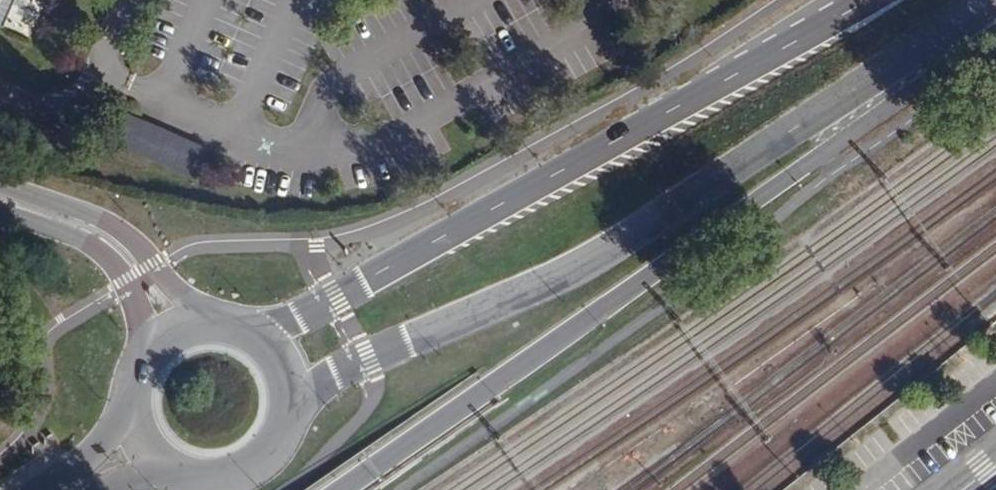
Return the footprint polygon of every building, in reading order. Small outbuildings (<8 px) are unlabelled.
[(193,177),(208,147),(122,112),(109,141),(193,177)]
